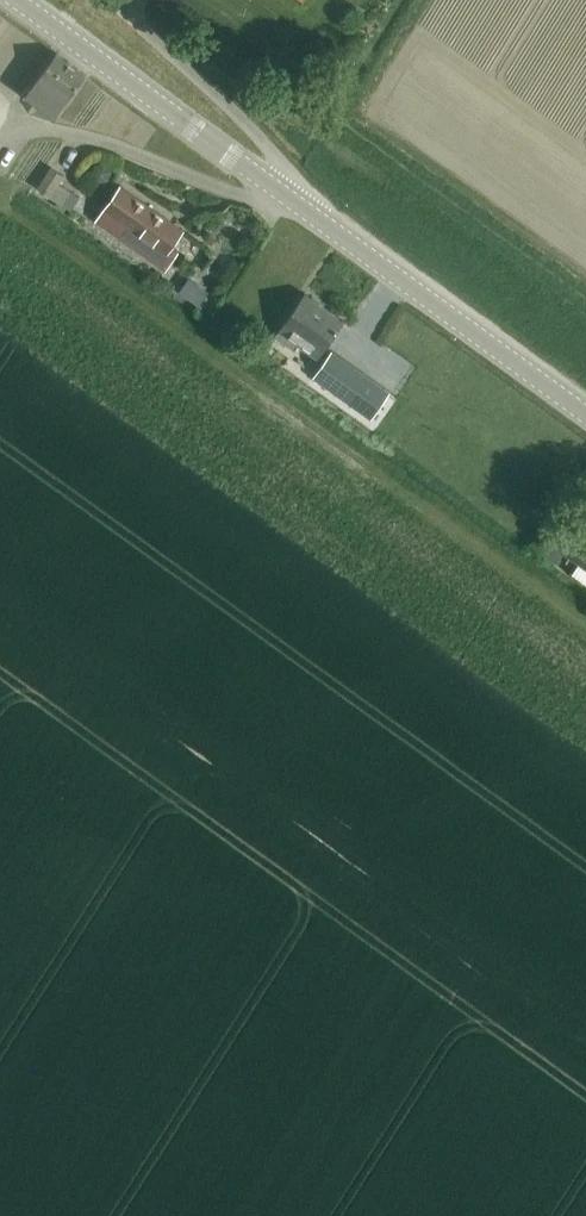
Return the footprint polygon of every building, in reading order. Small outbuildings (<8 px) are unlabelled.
[(55,114),(86,73),(56,51),(26,93),(55,114)] [(11,75),(0,68),(0,93),(11,75)] [(62,204),(72,190),(60,182),(64,175),(50,166),(37,186),(62,204)] [(165,268),(178,250),(170,245),(183,228),(121,185),(107,204),(118,212),(107,227),(146,255),(165,268)] [(262,281),(281,259),(274,253),(255,275),(262,281)] [(319,356),(330,339),(344,319),(304,292),(291,311),(275,335),(295,349),(300,343),(319,356)] [(394,396),(415,366),(357,326),(336,355),(394,396)] [(371,416),(374,413),(388,393),(330,351),(313,375),(371,416)] [(411,407),(426,415),(435,399),(420,391),(411,407)] [(579,532),(565,551),(585,566),(585,537),(579,532)]
